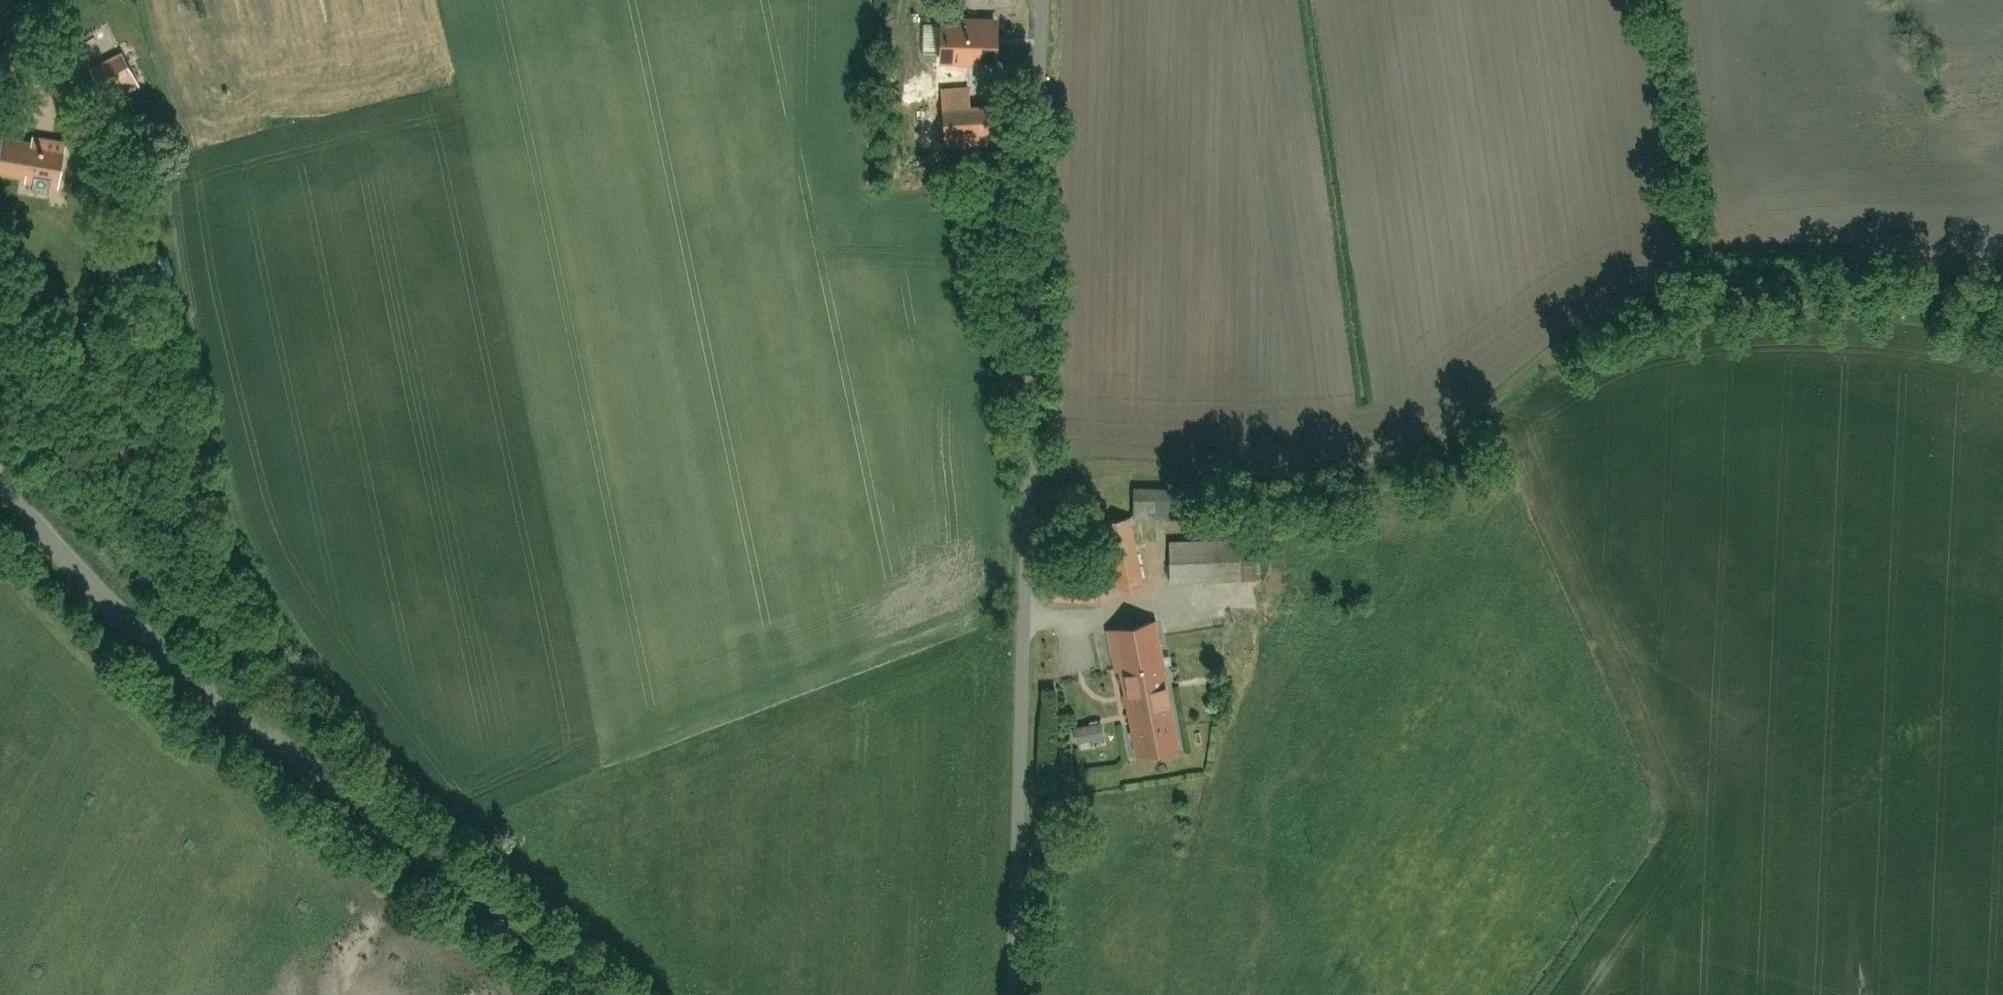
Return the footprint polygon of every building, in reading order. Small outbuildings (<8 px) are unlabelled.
[(944,19),(943,59),(995,61),(996,21),(944,19)] [(942,89),(946,146),(1002,142),(1000,106),(970,108),(968,87),(942,89)] [(0,157),(0,171),(27,176),(26,182),(33,183),(32,191),(49,194),(51,186),(58,187),(67,141),(34,135),(32,142),(4,137),(0,157)] [(1093,523),(1110,588),(1143,579),(1126,514),(1093,523)] [(1167,542),(1168,579),(1230,578),(1229,541),(1167,542)] [(1151,620),(1099,630),(1125,758),(1177,747),(1151,620)]
